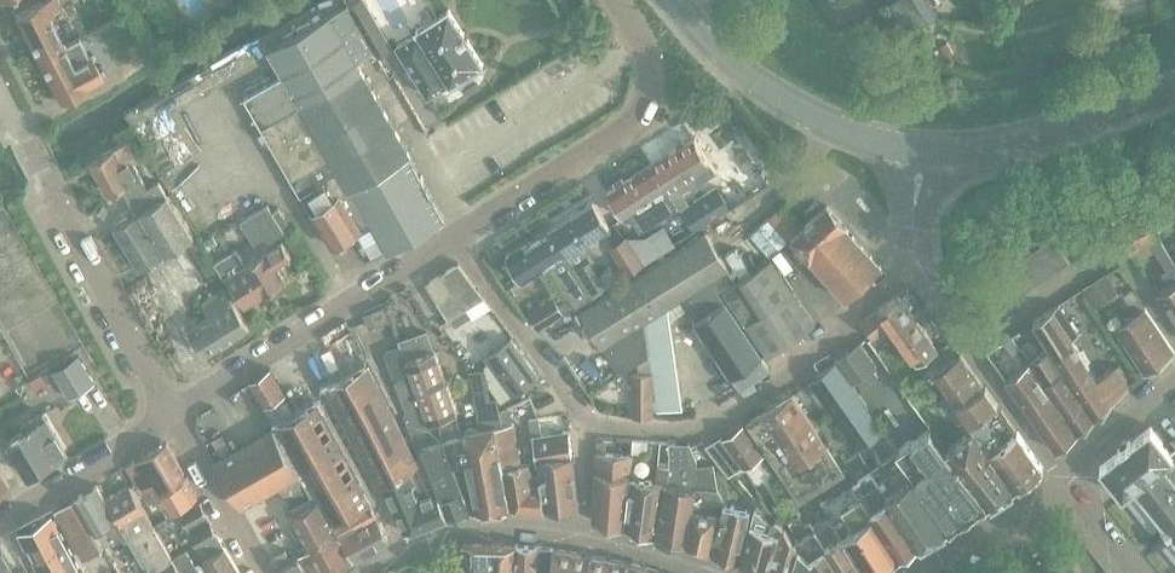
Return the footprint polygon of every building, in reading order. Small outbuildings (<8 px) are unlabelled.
[(15,15),(37,58),(63,45),(48,15),(62,8),(57,0),(44,0),(15,15)] [(350,5),(379,56),(381,55),(391,49),(386,41),(362,0),(358,0),(350,5)] [(929,0),(913,0),(905,5),(919,28),(939,15),(929,0)] [(378,57),(348,5),(268,51),(283,76),(245,98),(291,178),(318,163),(327,178),(302,192),(333,246),(337,243),(340,248),(352,241),(349,235),(360,229),(358,226),(368,221),(387,254),(445,221),(408,156),(410,155),(356,63),(374,53),(376,58),(378,57)] [(450,84),(483,64),(449,9),(416,29),(418,32),(397,45),(427,95),(448,82),(450,84)] [(63,46),(63,45),(37,58),(60,103),(87,89),(85,87),(102,78),(91,56),(89,57),(79,38),(63,46)] [(668,189),(686,216),(654,237),(663,251),(731,209),(718,188),(690,206),(682,194),(717,172),(695,138),(652,165),(668,190),(668,189)] [(137,215),(114,228),(139,270),(193,238),(159,181),(148,188),(133,164),(136,162),(124,142),(89,162),(108,194),(120,186),(137,215)] [(149,182),(160,176),(153,163),(142,170),(149,182)] [(624,217),(668,190),(652,165),(608,193),(624,217)] [(550,230),(566,255),(567,254),(586,284),(570,294),(578,305),(593,296),(610,285),(603,275),(600,277),(591,262),(596,259),(586,242),(609,227),(594,203),(550,230)] [(829,205),(792,237),(846,299),(883,267),(848,227),(848,226),(829,205)] [(257,248),(284,232),(268,206),(241,222),(257,248)] [(1157,292),(1174,320),(1174,263),(1158,236),(1159,236),(1143,211),(1111,231),(1119,244),(1124,241),(1132,253),(1149,241),(1166,267),(1160,271),(1169,284),(1157,292)] [(642,228),(626,239),(643,265),(659,254),(642,228)] [(506,258),(522,282),(566,255),(550,230),(506,258)] [(648,347),(646,334),(645,322),(668,307),(679,300),(711,280),(720,294),(737,282),(706,233),(581,311),(621,374),(650,358),(648,347)] [(626,239),(613,247),(630,273),(643,265),(626,239)] [(1040,247),(1057,270),(1069,262),(1052,239),(1040,247)] [(216,261),(226,277),(244,307),(286,282),(277,266),(291,258),(282,243),(247,264),(237,248),(216,261)] [(1028,255),(1045,279),(1057,270),(1040,247),(1028,255)] [(1017,263),(1033,287),(1045,279),(1028,255),(1017,263)] [(767,358),(815,326),(772,261),(724,293),(767,358)] [(1005,271),(1021,295),(1033,287),(1017,263),(1005,271)] [(459,265),(426,285),(448,321),(451,319),(456,327),(472,316),(467,309),(484,299),(459,265)] [(1119,293),(1107,273),(1085,287),(1097,307),(1119,293)] [(679,300),(737,390),(769,370),(720,294),(711,280),(679,300)] [(980,289),(987,300),(996,294),(989,283),(980,289)] [(204,355),(248,329),(225,290),(203,304),(212,318),(190,331),(204,355)] [(900,296),(863,322),(874,338),(891,326),(916,362),(936,348),(900,296)] [(553,298),(528,314),(538,329),(563,314),(553,298)] [(1051,348),(1029,361),(1078,430),(1097,413),(1128,385),(1116,365),(1097,377),(1072,337),(1079,333),(1072,322),(1060,303),(1033,320),(1051,348)] [(384,307),(365,314),(367,320),(365,321),(366,322),(367,321),(370,328),(389,320),(384,307)] [(645,322),(646,334),(671,330),(668,307),(645,322)] [(1147,371),(1174,352),(1174,351),(1146,309),(1117,329),(1147,371)] [(671,330),(646,334),(648,347),(673,343),(671,330)] [(1012,336),(1004,341),(1013,354),(1021,348),(1012,336)] [(490,385),(502,402),(537,375),(510,340),(485,358),(488,363),(485,365),(490,385)] [(675,357),(673,343),(648,347),(650,358),(650,360),(675,357)] [(860,343),(834,360),(837,364),(851,385),(876,368),(860,343)] [(440,426),(453,464),(467,461),(499,456),(494,427),(502,425),(496,399),(490,400),(484,368),(470,370),(482,430),(463,433),(458,414),(435,351),(406,362),(411,375),(431,429),(440,426)] [(962,355),(937,373),(950,391),(939,399),(957,425),(967,418),(971,424),(997,405),(998,404),(985,386),(984,387),(962,355)] [(52,372),(68,398),(93,382),(78,356),(52,372)] [(677,370),(675,357),(650,360),(652,373),(677,370)] [(1029,361),(1004,377),(1057,449),(1078,430),(1029,361)] [(837,364),(811,381),(859,451),(886,433),(857,393),(851,385),(837,364)] [(370,365),(330,386),(382,485),(418,467),(370,365)] [(269,370),(250,382),(277,425),(296,415),(269,370)] [(679,383),(677,370),(652,373),(654,387),(679,383)] [(41,373),(29,381),(35,391),(48,383),(41,373)] [(411,375),(395,381),(411,424),(414,434),(412,434),(416,448),(422,447),(435,484),(434,487),(435,489),(447,518),(471,514),(478,512),(474,492),(464,495),(453,464),(440,426),(431,429),(411,375)] [(633,375),(633,419),(653,419),(652,375),(633,375)] [(681,396),(679,383),(654,387),(656,400),(681,396)] [(845,476),(793,394),(747,424),(800,505),(845,476)] [(656,400),(658,413),(683,409),(681,396),(656,400)] [(296,415),(277,425),(316,493),(320,499),(333,524),(371,502),(317,403),(296,415)] [(997,405),(971,424),(975,430),(1015,486),(1044,468),(1017,432),(1016,432),(997,405)] [(28,476),(66,453),(42,413),(21,426),(24,432),(8,442),(28,476)] [(529,419),(536,462),(573,457),(569,432),(543,436),(540,418),(529,419)] [(502,425),(494,427),(499,456),(509,509),(544,511),(538,488),(532,488),(528,466),(521,467),(513,424),(502,425)] [(1101,465),(1125,495),(1154,532),(1163,525),(1173,538),(1165,545),(1174,558),(1174,449),(1172,451),(1151,425),(1131,441),(1130,439),(1119,448),(1120,450),(1101,465)] [(723,440),(742,468),(744,470),(763,458),(743,427),(723,440)] [(214,462),(241,509),(279,487),(290,506),(312,494),(300,475),(273,428),(214,462)] [(912,441),(898,451),(907,466),(950,530),(987,506),(932,430),(914,443),(912,441)] [(975,430),(947,450),(987,506),(1015,486),(975,430)] [(707,446),(718,464),(728,478),(742,468),(723,440),(721,437),(707,446)] [(648,454),(648,442),(633,441),(632,453),(648,454)] [(167,443),(126,467),(138,488),(136,489),(139,494),(152,488),(168,515),(195,499),(196,496),(167,443)] [(669,465),(665,486),(678,488),(694,490),(689,547),(712,553),(739,563),(750,511),(724,505),(725,503),(720,492),(715,464),(696,466),(697,462),(689,445),(670,444),(668,465),(669,465)] [(596,475),(594,522),(623,530),(629,477),(630,455),(598,453),(596,475)] [(467,461),(474,492),(478,512),(509,509),(499,456),(467,461)] [(536,462),(540,488),(544,511),(578,511),(573,457),(536,462)] [(632,479),(625,530),(655,538),(665,486),(669,465),(668,465),(658,464),(655,483),(632,479)] [(406,533),(447,518),(435,489),(432,490),(420,465),(419,466),(419,467),(418,467),(382,485),(406,533)] [(902,487),(886,497),(919,547),(950,530),(907,466),(895,474),(902,487)] [(10,487),(0,471),(0,494),(10,487)] [(872,474),(854,486),(862,499),(901,559),(919,547),(886,497),(872,474)] [(119,524),(126,537),(147,572),(181,572),(173,559),(130,486),(107,500),(121,523),(119,524)] [(665,486),(655,538),(672,543),(678,488),(665,486)] [(97,487),(78,498),(98,532),(107,526),(117,542),(126,537),(119,524),(97,487)] [(678,488),(672,543),(689,547),(694,490),(678,488)] [(320,499),(293,514),(312,549),(338,533),(333,524),(320,499)] [(831,519),(832,521),(863,572),(880,572),(901,559),(862,499),(831,519)] [(74,500),(56,511),(84,560),(103,550),(74,500)] [(371,502),(333,524),(338,533),(353,560),(389,540),(371,502)] [(200,504),(181,516),(197,546),(217,535),(200,504)] [(741,563),(765,572),(792,572),(797,549),(794,544),(793,543),(793,542),(785,532),(784,530),(777,519),(772,522),(756,508),(741,563)] [(49,515),(18,533),(35,561),(66,543),(49,515)] [(816,530),(842,572),(863,572),(832,521),(816,530)] [(816,530),(793,543),(794,544),(797,549),(792,572),(842,572),(816,530)] [(298,557),(309,572),(334,572),(353,560),(338,533),(312,549),(298,557)] [(197,546),(198,547),(213,572),(240,572),(223,545),(217,535),(197,546)] [(35,561),(42,572),(79,572),(83,571),(66,543),(35,561)] [(462,545),(462,572),(514,572),(516,547),(462,545)] [(554,549),(517,547),(515,572),(551,572),(554,549)] [(270,559),(279,572),(309,572),(298,557),(291,562),(290,559),(291,558),(285,549),(270,559)] [(591,556),(555,549),(554,549),(551,572),(588,572),(591,556)] [(173,559),(181,572),(199,572),(187,551),(173,559)] [(2,554),(0,555),(0,572),(13,572),(2,554)] [(628,563),(591,556),(588,572),(625,572),(628,563)] [(625,572),(663,572),(628,563),(625,572)]
